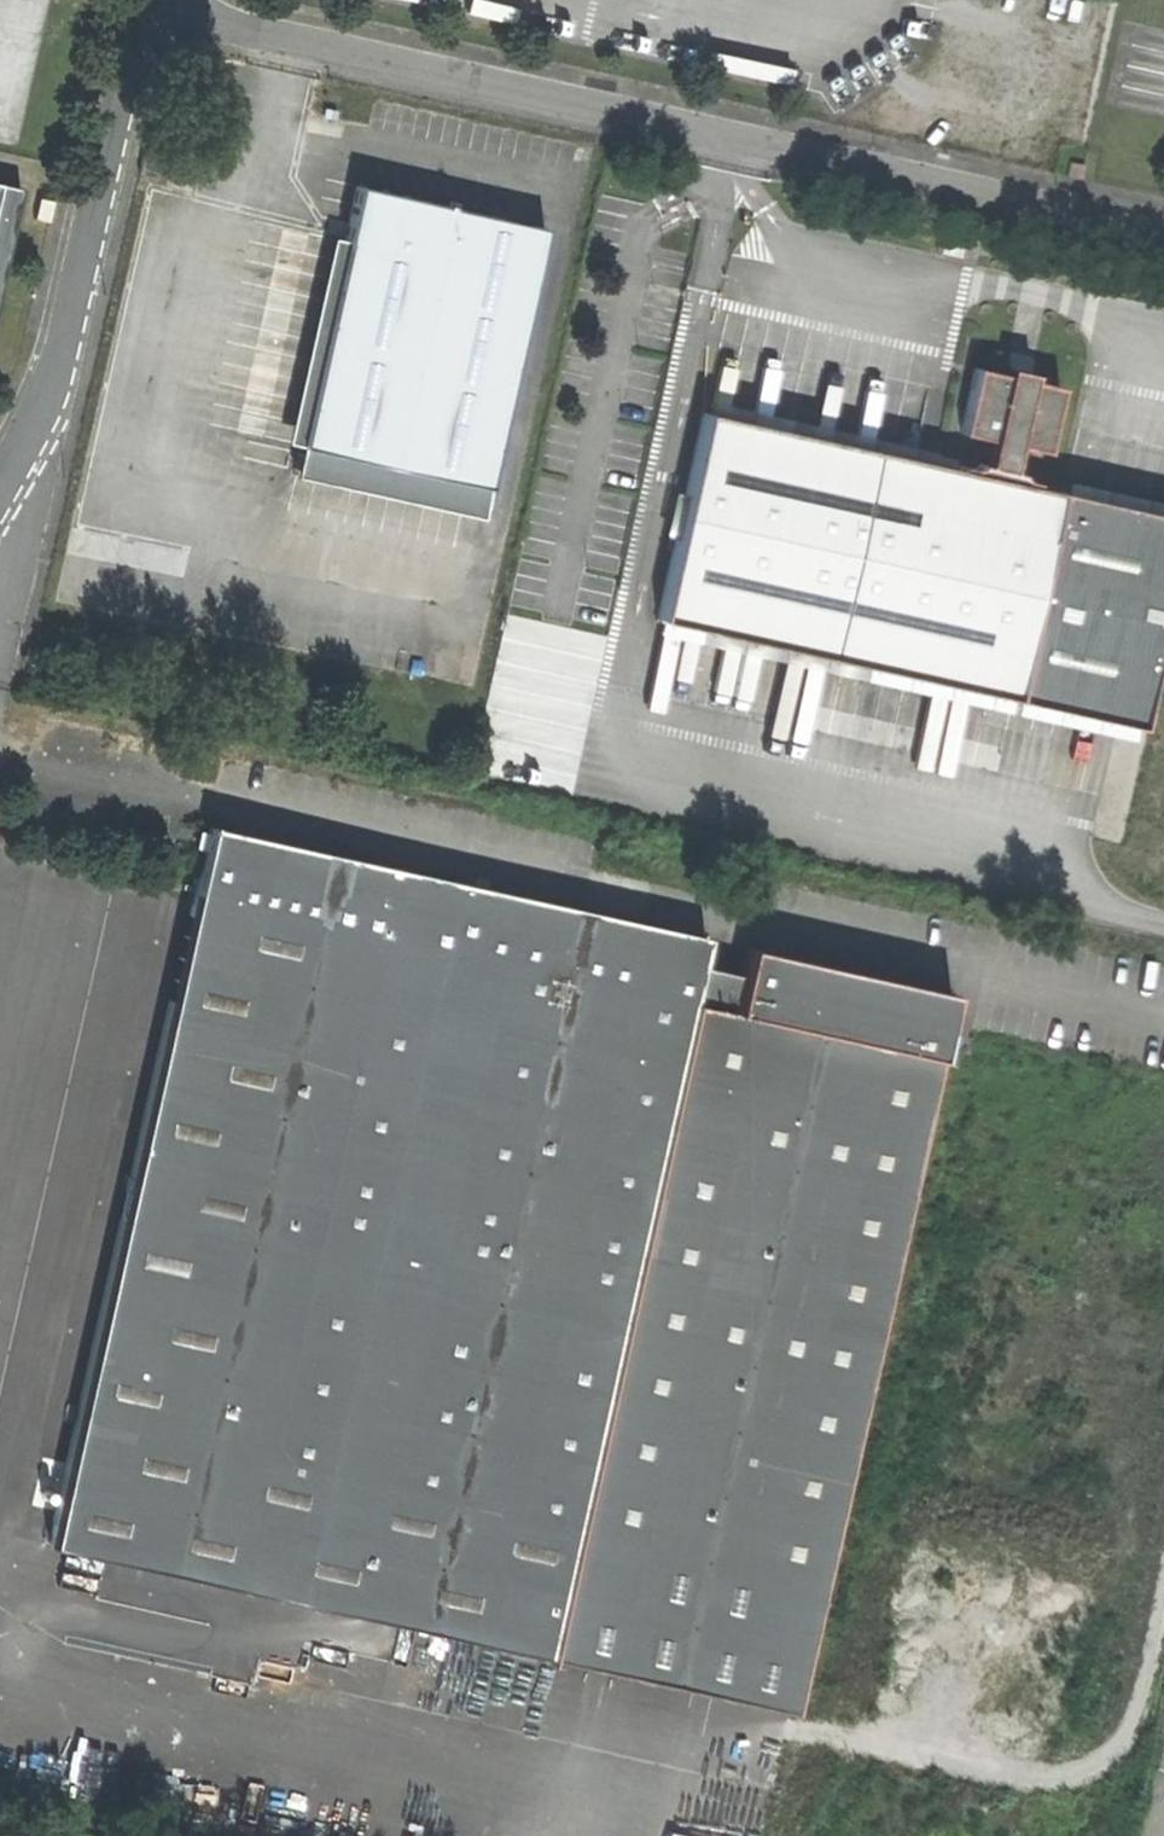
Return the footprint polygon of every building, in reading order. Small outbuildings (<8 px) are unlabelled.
[(23,183),(0,177),(0,290),(23,183)] [(301,444),(490,485),(546,225),(436,201),(357,184),(301,444)] [(959,462),(709,407),(661,618),(1015,698),(1062,487),(1036,481),(1026,475),(1014,466),(1019,442),(1048,449),(1062,383),(1022,375),(980,365),(965,428),(994,437),(990,461),(981,459),(977,463),(959,462)] [(953,987),(751,942),(744,971),(703,962),(709,934),(215,824),(202,883),(56,1544),(793,1707),(953,987)]
